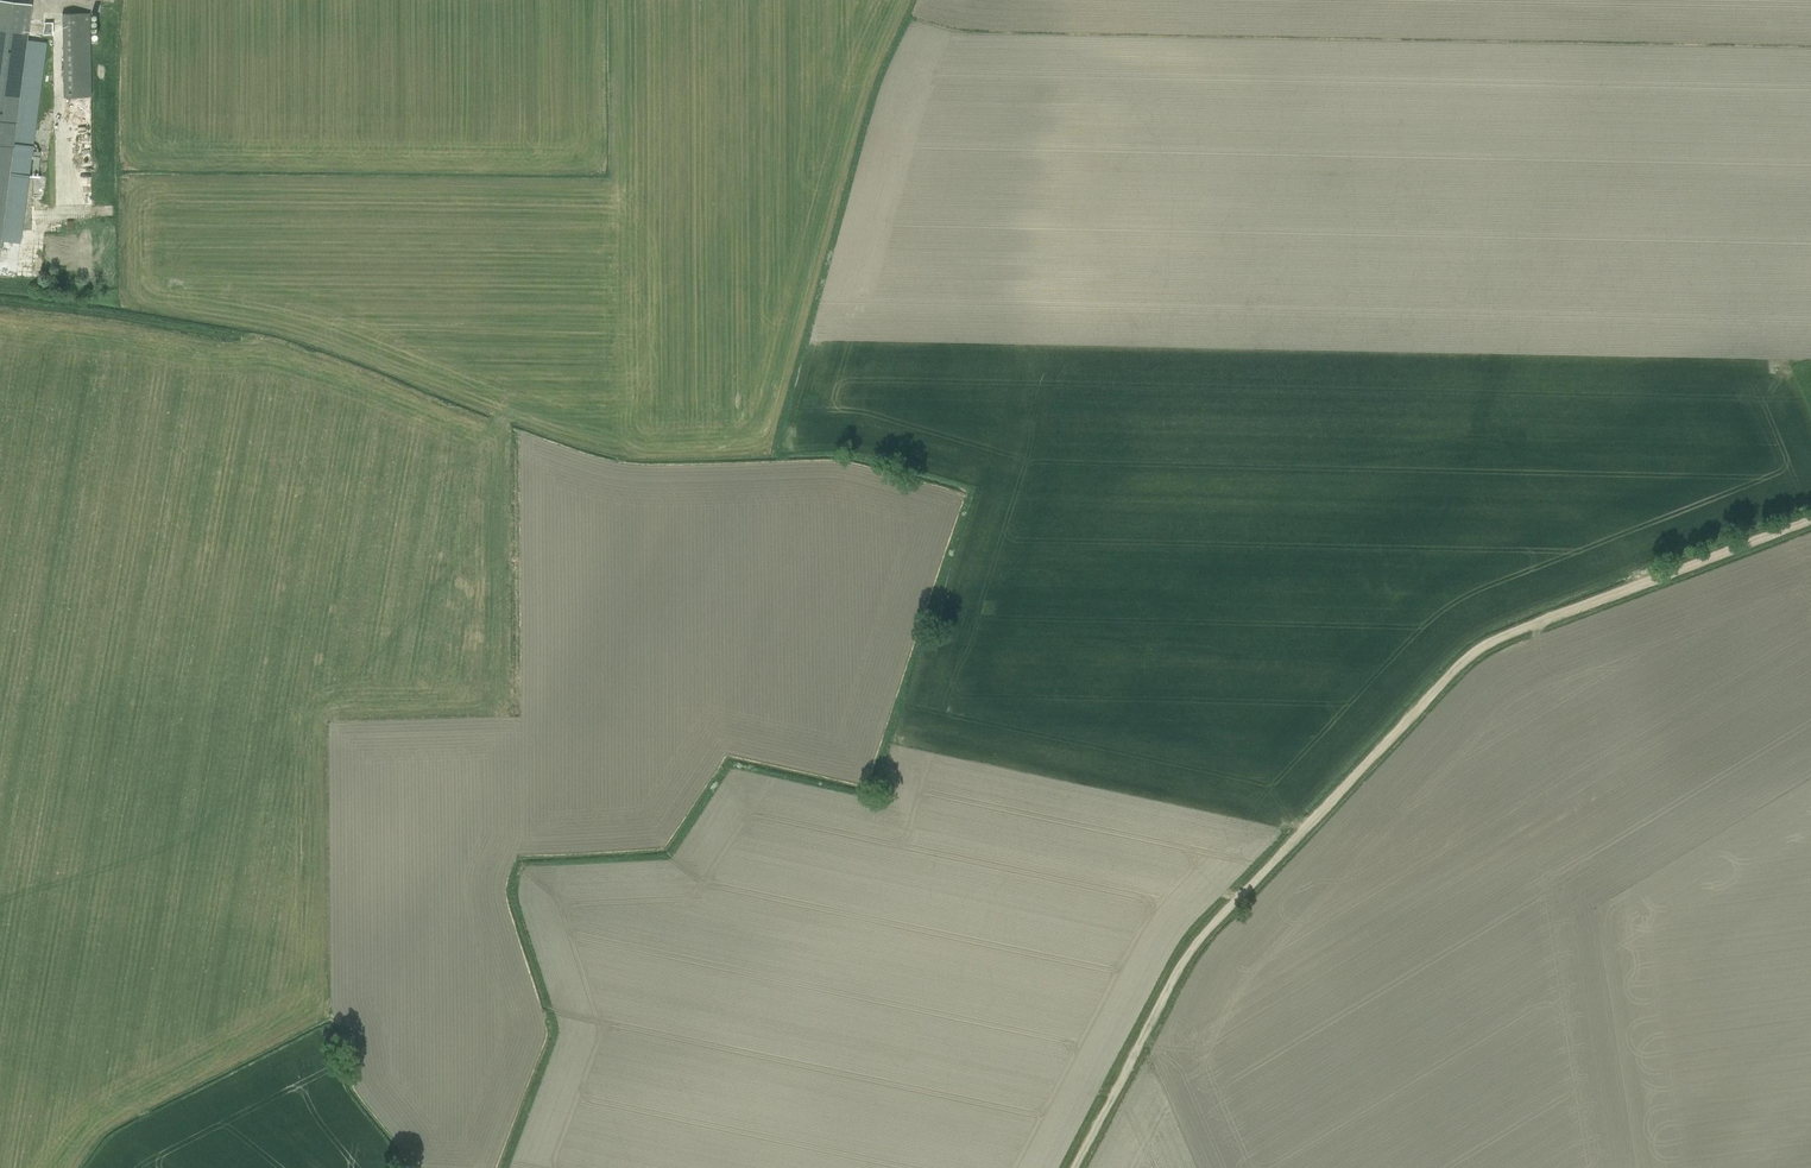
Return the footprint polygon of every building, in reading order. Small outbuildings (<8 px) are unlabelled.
[(19,243),(26,176),(35,177),(38,152),(33,151),(45,42),(25,40),(29,4),(0,1),(0,241),(19,243)] [(60,97),(91,97),(90,13),(58,13),(58,33),(59,33),(60,97)] [(44,23),(42,35),(52,35),(52,22),(44,23)]
